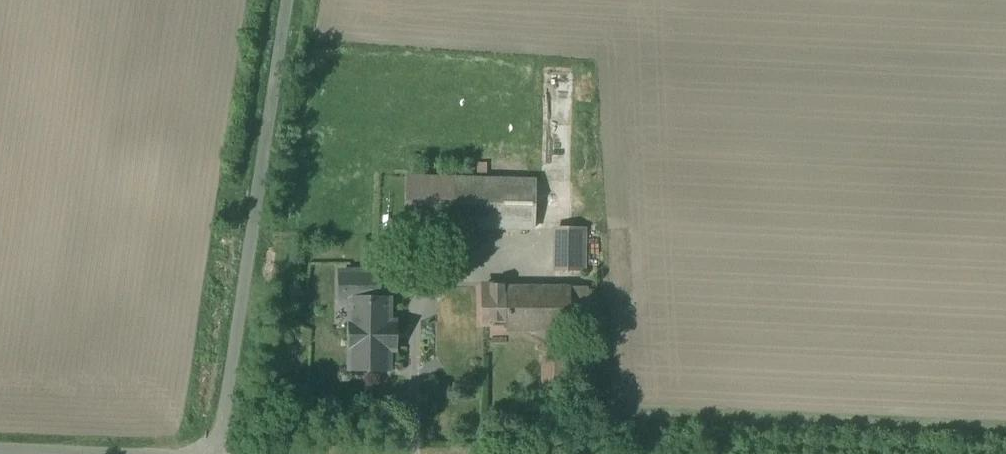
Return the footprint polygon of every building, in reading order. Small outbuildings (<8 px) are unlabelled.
[(456,178),(409,177),(408,215),(455,216),(456,178)] [(536,180),(456,178),(455,216),(454,226),(535,228),(536,180)] [(585,228),(557,227),(556,269),(584,269),(585,228)] [(486,284),(440,282),(441,350),(486,350),(486,320),(508,320),(508,329),(571,329),(571,314),(570,286),(508,287),(508,284),(486,285),(486,284)] [(394,293),(345,294),(346,376),(395,375),(394,293)] [(582,314),(571,314),(571,329),(582,329),(582,314)] [(563,353),(546,352),(545,372),(562,373),(563,353)]
